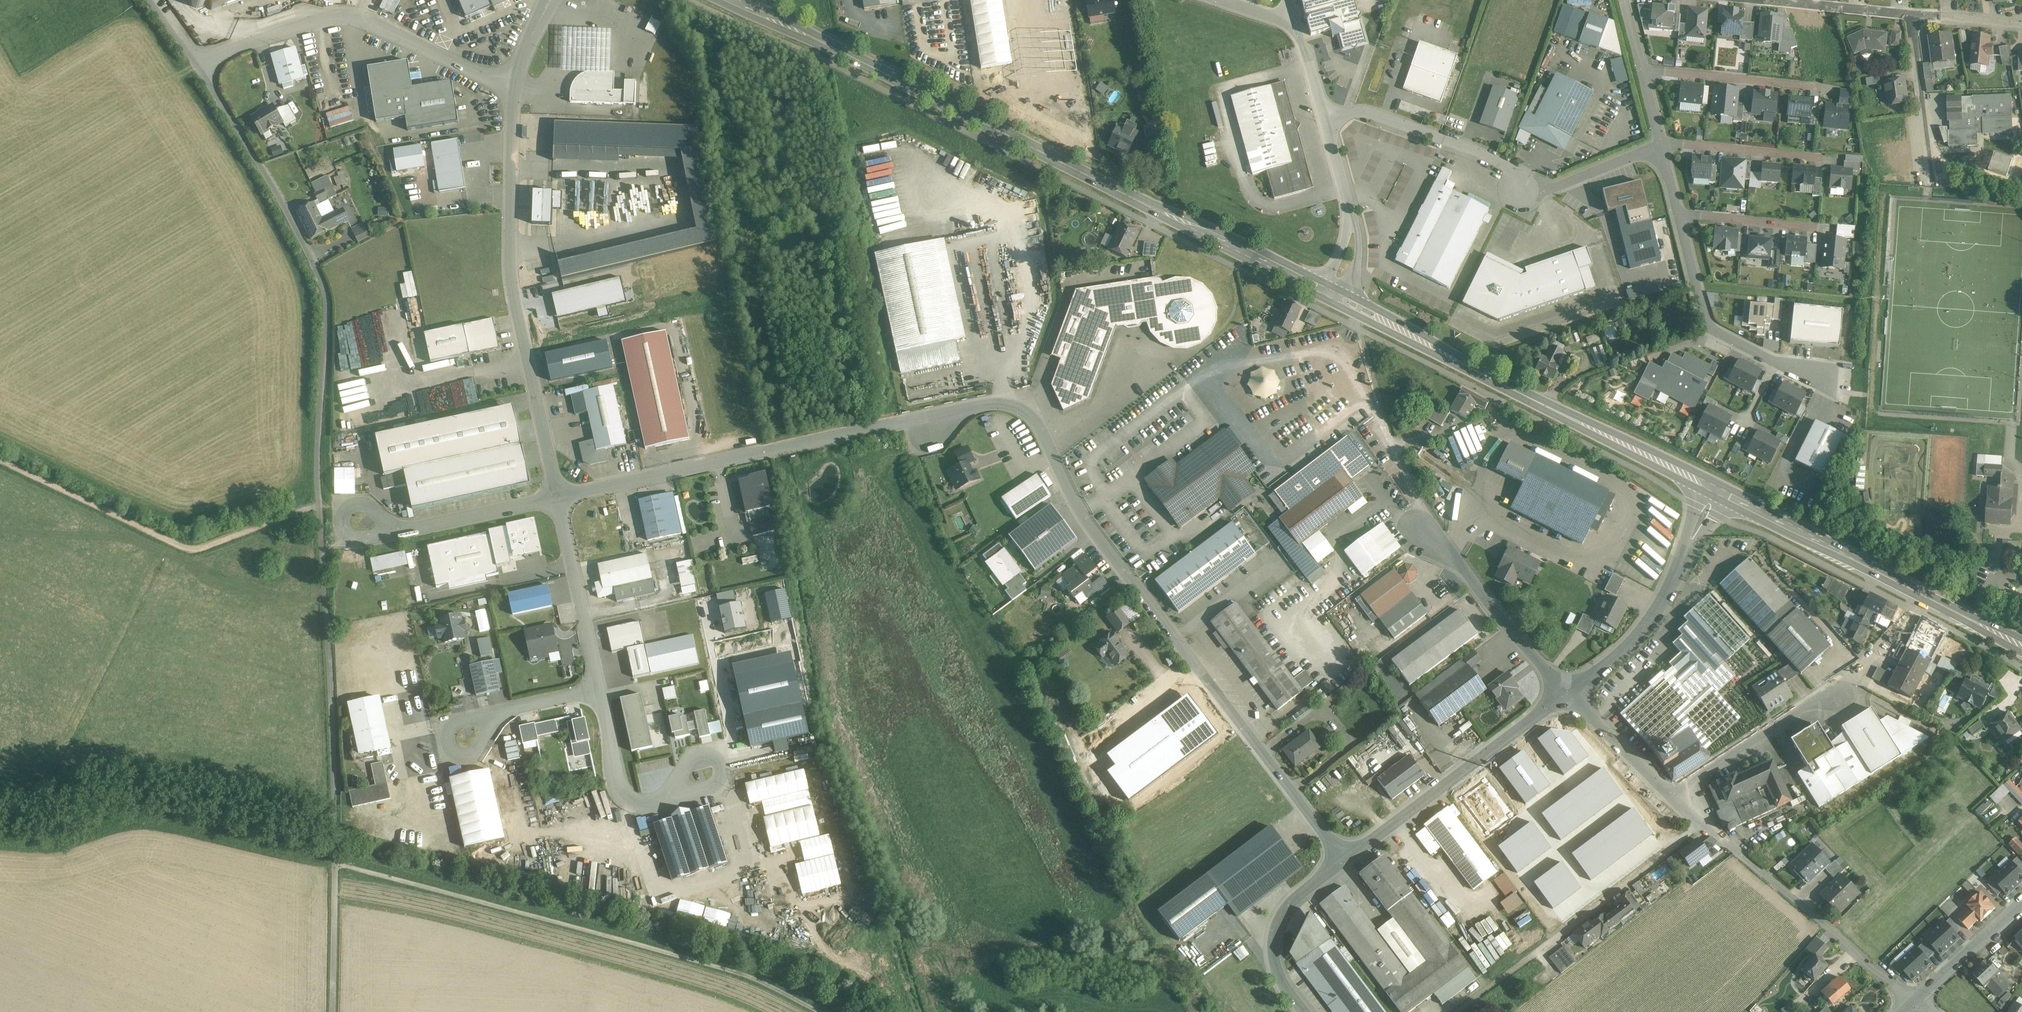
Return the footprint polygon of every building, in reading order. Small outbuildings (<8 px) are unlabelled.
[(466,19),(494,7),(493,7),(490,0),(458,0),(466,19)] [(882,7),(896,5),(895,0),(863,0),(864,10),(882,7)] [(981,69),(1012,64),(1001,0),(970,0),(981,69)] [(1089,18),(1115,14),(1113,0),(1086,0),(1089,18)] [(1298,3),(1302,5),(1305,17),(1303,20),(1307,23),(1311,36),(1360,22),(1359,20),(1361,16),(1357,14),(1354,0),(1318,10),(1315,0),(1300,0),(1298,3)] [(1318,10),(1354,0),(1315,0),(1318,10)] [(1637,6),(1638,10),(1641,21),(1647,19),(1643,4),(1637,6)] [(1651,5),(1651,7),(1651,8),(1649,29),(1678,32),(1680,16),(1672,15),(1671,30),(1657,28),(1657,22),(1651,21),(1653,7),(1667,9),(1667,7),(1651,5)] [(1564,6),(1561,14),(1555,33),(1573,40),(1583,13),(1564,6)] [(1657,28),(1669,29),(1671,29),(1672,15),(1674,15),(1675,8),(1668,7),(1667,7),(1667,9),(1653,7),(1651,21),(1657,22),(1657,28)] [(1703,45),(1705,30),(1707,11),(1689,9),(1686,37),(1687,37),(1686,43),(1703,45)] [(1743,15),(1739,14),(1736,14),(1737,11),(1729,10),(1728,13),(1724,13),(1722,33),(1740,35),(1743,15)] [(1621,55),(1615,21),(1588,12),(1578,41),(1620,55),(1621,55)] [(1762,15),(1760,31),(1760,38),(1764,39),(1763,43),(1779,44),(1782,21),(1777,20),(1777,16),(1762,15)] [(655,35),(656,34),(656,33),(660,24),(651,19),(646,31),(655,35)] [(1742,22),(1741,27),(1741,35),(1740,35),(1740,36),(1739,40),(1752,42),(1754,24),(1742,22)] [(1366,44),(1363,33),(1360,23),(1331,31),(1332,37),(1332,38),(1333,38),(1339,36),(1343,50),(1351,48),(1355,50),(1357,46),(1366,44)] [(1679,24),(1678,42),(1686,43),(1686,37),(1687,25),(1680,24),(1679,24)] [(614,30),(565,29),(563,72),(613,73),(614,30)] [(1792,30),(1787,30),(1781,29),(1779,44),(1778,52),(1790,53),(1791,49),(1797,47),(1792,30)] [(1863,32),(1859,34),(1848,39),(1855,54),(1860,52),(1860,51),(1865,48),(1867,48),(1867,49),(1868,49),(1885,51),(1886,34),(1863,32)] [(1899,47),(1900,39),(1901,33),(1893,32),(1891,46),(1892,46),(1899,47)] [(1933,63),(1949,61),(1954,60),(1951,34),(1929,37),(1933,63)] [(1988,56),(1991,56),(1992,56),(1992,47),(1989,47),(1990,38),(1974,36),(1973,36),(1971,65),(1987,66),(1988,56)] [(1457,56),(1419,43),(1405,85),(1408,91),(1441,103),(1457,56)] [(2001,61),(2008,59),(2009,59),(2010,59),(2008,46),(1999,48),(2001,61)] [(296,49),(272,55),(280,85),(304,79),(296,49)] [(1611,60),(1617,84),(1628,81),(1623,57),(1611,60)] [(368,68),(372,92),(372,95),(412,88),(408,62),(368,68)] [(1932,81),(1932,77),(1932,76),(1930,63),(1923,64),(1925,82),(1932,81)] [(614,91),(614,84),(614,73),(591,73),(587,73),(584,75),(580,77),(577,79),(575,82),(573,86),(571,89),(571,92),(570,103),(624,105),(625,92),(614,91)] [(1874,85),(1877,85),(1884,83),(1885,83),(1889,82),(1887,74),(1873,76),(1874,85)] [(1557,75),(1553,83),(1548,91),(1535,118),(1528,114),(1521,128),(1551,143),(1558,130),(1570,137),(1592,93),(1557,75)] [(1890,105),(1892,106),(1893,107),(1897,106),(1899,104),(1899,103),(1907,101),(1905,80),(1885,83),(1887,104),(1890,104),(1890,105)] [(1277,199),(1315,189),(1286,81),(1231,95),(1253,176),(1270,171),(1277,199)] [(1925,82),(1927,90),(1927,92),(1934,91),(1932,81),(1925,82)] [(452,82),(415,88),(401,90),(408,131),(458,123),(452,82)] [(624,105),(634,105),(635,105),(636,82),(625,82),(624,105)] [(1679,104),(1700,106),(1702,85),(1681,83),(1679,104)] [(1519,96),(1493,86),(1482,118),(1486,127),(1505,134),(1519,96)] [(1738,90),(1714,87),(1711,115),(1735,118),(1738,90)] [(1548,91),(1547,90),(1541,88),(1528,114),(1535,118),(1548,91)] [(405,118),(404,109),(401,90),(372,95),(377,122),(405,118)] [(1851,109),(1852,94),(1853,92),(1841,91),(1839,104),(1841,104),(1840,107),(1848,108),(1849,108),(1851,109)] [(1752,93),(1750,113),(1771,115),(1773,95),(1752,93)] [(1812,100),(1790,98),(1788,114),(1811,116),(1812,100)] [(1962,98),(1953,98),(1947,98),(1948,120),(1948,121),(1950,121),(1950,132),(1948,132),(1949,147),(1978,146),(1977,135),(2013,134),(2012,108),(1989,109),(1988,106),(1967,107),(1967,114),(1962,114),(1962,98)] [(1826,105),(1825,111),(1825,112),(1824,127),(1846,130),(1849,108),(1848,108),(1826,105)] [(273,106),(266,111),(265,109),(259,113),(260,114),(252,119),(262,134),(282,122),(273,106)] [(1121,132),(1120,132),(1117,130),(1109,146),(1127,155),(1131,146),(1128,145),(1137,126),(1127,121),(1121,132)] [(699,129),(555,123),(554,161),(619,164),(619,157),(683,160),(697,231),(558,264),(562,280),(716,243),(698,152),(699,129)] [(1145,138),(1147,138),(1157,136),(1155,124),(1143,126),(1145,138)] [(1525,145),(1526,143),(1531,133),(1521,128),(1516,141),(1525,145)] [(1558,130),(1551,143),(1564,149),(1570,137),(1558,130)] [(465,189),(465,182),(458,140),(432,144),(440,193),(465,189)] [(275,157),(284,153),(281,145),(271,149),(275,157)] [(1988,170),(2007,176),(2013,157),(1993,152),(1988,170)] [(1690,179),(1708,179),(1708,158),(1691,157),(1690,179)] [(1742,189),(1744,164),(1745,162),(1723,160),(1721,187),(1721,188),(1742,189)] [(1843,171),(1847,171),(1851,171),(1852,172),(1859,172),(1860,164),(1844,162),(1843,171)] [(1780,166),(1777,166),(1763,165),(1761,182),(1778,183),(1780,166)] [(1814,169),(1802,168),(1794,167),(1792,183),(1799,184),(1800,184),(1800,185),(1805,186),(1806,186),(1806,184),(1813,185),(1814,169)] [(311,168),(306,171),(309,178),(314,175),(311,168)] [(1444,187),(1449,178),(1451,173),(1442,168),(1435,183),(1444,187)] [(1830,188),(1831,188),(1836,188),(1836,189),(1843,189),(1844,189),(1850,189),(1851,172),(1839,171),(1839,170),(1831,169),(1830,187),(1830,188)] [(343,171),(338,174),(339,176),(343,185),(348,183),(343,171)] [(328,176),(312,183),(318,194),(325,191),(326,190),(325,187),(330,184),(332,187),(333,187),(328,176)] [(339,176),(334,178),(337,187),(343,185),(339,176)] [(1814,179),(1813,185),(1812,196),(1820,197),(1821,180),(1821,179),(1814,179)] [(1615,211),(1630,269),(1661,262),(1641,182),(1602,192),(1607,213),(1615,211)] [(1489,210),(1471,201),(1444,187),(1435,183),(1403,247),(1420,256),(1417,263),(1413,271),(1449,289),(1489,210)] [(330,184),(325,187),(326,190),(325,191),(328,197),(324,199),(325,201),(327,200),(336,196),(332,187),(330,184)] [(318,194),(315,195),(318,202),(324,199),(328,197),(325,191),(318,194)] [(562,193),(533,191),(532,225),(552,225),(553,209),(562,210),(562,193)] [(326,203),(320,206),(318,202),(314,203),(323,220),(335,214),(327,200),(325,201),(326,203)] [(323,220),(314,203),(297,212),(311,240),(347,222),(342,211),(335,214),(323,220)] [(363,224),(352,230),(358,243),(369,237),(363,224)] [(1120,224),(1108,248),(1108,249),(1127,258),(1129,253),(1131,253),(1131,252),(1130,252),(1139,233),(1120,224)] [(1736,232),(1730,232),(1730,231),(1723,230),(1723,231),(1716,231),(1715,248),(1721,248),(1721,251),(1728,252),(1728,249),(1735,249),(1736,232)] [(1792,238),(1787,238),(1785,256),(1791,257),(1791,258),(1799,258),(1799,257),(1805,258),(1806,239),(1801,239),(1801,238),(1793,237),(1792,238)] [(1772,240),(1748,238),(1746,258),(1770,260),(1771,250),(1772,240)] [(1845,241),(1825,239),(1822,268),(1842,270),(1845,241)] [(945,241),(874,256),(901,374),(962,361),(957,341),(967,339),(945,241)] [(1149,256),(1151,257),(1152,257),(1155,257),(1157,244),(1150,243),(1149,256)] [(1395,261),(1413,271),(1417,263),(1420,256),(1403,247),(1395,261)] [(1526,275),(1522,276),(1510,271),(1512,269),(1506,266),(1505,268),(1485,258),(1462,304),(1498,322),(1586,292),(1579,271),(1592,266),(1586,249),(1525,269),(1526,275)] [(1778,250),(1771,250),(1770,260),(1769,268),(1777,268),(1778,250)] [(1063,411),(1086,401),(1087,401),(1089,400),(1089,399),(1116,325),(1128,323),(1129,326),(1137,325),(1137,322),(1149,320),(1153,332),(1162,341),(1174,347),(1187,347),(1199,343),(1208,334),(1214,322),(1214,309),(1210,297),(1201,287),(1189,282),(1176,281),(1164,286),(1159,278),(1076,291),(1052,356),(1061,360),(1051,386),(1063,411)] [(1304,308),(1286,299),(1273,326),(1291,335),(1304,308)] [(1780,321),(1780,317),(1782,300),(1775,299),(1774,305),(1775,305),(1773,320),(1780,321)] [(1744,302),(1742,327),(1750,328),(1749,331),(1757,331),(1757,335),(1764,336),(1765,325),(1769,326),(1770,320),(1773,320),(1775,305),(1774,305),(1745,302),(1744,302)] [(1790,344),(1823,347),(1838,348),(1842,312),(1794,307),(1793,307),(1790,344)] [(1316,327),(1321,316),(1311,310),(1305,321),(1316,327)] [(470,355),(499,348),(493,319),(464,325),(470,355)] [(470,355),(464,325),(425,334),(431,363),(470,355)] [(666,332),(622,342),(646,450),(690,440),(666,332)] [(564,351),(570,378),(613,368),(607,341),(564,351)] [(1551,346),(1545,358),(1542,357),(1534,372),(1552,381),(1560,366),(1557,364),(1563,352),(1551,346)] [(1602,346),(1596,348),(1602,365),(1608,362),(1602,346)] [(1596,348),(1590,350),(1596,367),(1602,365),(1596,348)] [(564,351),(546,355),(545,355),(551,382),(570,378),(564,351)] [(1667,364),(1654,388),(1654,389),(1694,409),(1707,384),(1703,382),(1706,374),(1710,367),(1709,367),(1686,355),(1683,361),(1672,356),(1668,364),(1667,364)] [(1744,362),(1739,359),(1727,382),(1751,393),(1762,371),(1757,369),(1758,368),(1744,361),(1744,362)] [(1713,361),(1709,367),(1710,367),(1706,374),(1713,377),(1720,364),(1713,361)] [(1247,383),(1254,398),(1260,395),(1263,401),(1282,391),(1271,370),(1267,372),(1264,366),(1248,374),(1252,381),(1247,383)] [(473,381),(448,387),(453,406),(478,400),(473,381)] [(618,385),(617,381),(593,386),(594,390),(613,386),(618,385)] [(1788,385),(1783,382),(1772,405),(1795,416),(1806,394),(1802,392),(1802,391),(1789,384),(1788,385)] [(626,445),(613,386),(594,390),(589,391),(584,393),(588,412),(594,441),(597,451),(605,449),(626,445)] [(565,392),(566,397),(571,396),(584,393),(589,391),(588,387),(565,392)] [(1489,403),(1463,389),(1450,411),(1467,419),(1476,404),(1485,409),(1489,403)] [(588,412),(584,393),(571,396),(575,415),(588,412)] [(1428,401),(1420,413),(1429,419),(1437,406),(1428,401)] [(1680,413),(1688,416),(1691,409),(1684,405),(1680,413)] [(1714,408),(1709,405),(1697,428),(1721,439),(1732,417),(1727,415),(1727,414),(1714,407),(1714,408)] [(1449,414),(1437,406),(1429,419),(1442,426),(1449,414)] [(404,471),(522,445),(515,413),(507,408),(376,436),(385,476),(404,472),(404,471)] [(1844,435),(1815,421),(1794,462),(1823,476),(1844,435)] [(1763,433),(1758,430),(1746,453),(1769,464),(1781,442),(1776,439),(1763,432),(1763,433)] [(1204,446),(1195,453),(1195,452),(1194,453),(1186,460),(1185,460),(1184,460),(1185,461),(1176,467),(1175,467),(1175,468),(1170,472),(1169,472),(1168,472),(1169,473),(1164,476),(1163,477),(1158,481),(1158,480),(1149,487),(1150,488),(1150,487),(1155,493),(1154,493),(1155,494),(1160,500),(1159,500),(1160,501),(1165,506),(1164,507),(1165,507),(1169,513),(1170,514),(1174,519),(1174,520),(1175,520),(1179,526),(1180,527),(1181,527),(1180,526),(1187,521),(1188,521),(1189,521),(1188,520),(1195,515),(1196,515),(1197,515),(1196,514),(1203,509),(1204,509),(1205,509),(1204,508),(1211,503),(1212,503),(1213,503),(1212,502),(1219,497),(1229,510),(1229,511),(1230,510),(1237,505),(1238,504),(1245,499),(1246,499),(1246,498),(1253,493),(1254,493),(1254,492),(1253,492),(1249,486),(1248,485),(1243,479),(1253,472),(1254,472),(1254,471),(1254,470),(1253,471),(1247,462),(1247,461),(1246,460),(1246,461),(1239,452),(1240,451),(1239,450),(1238,451),(1232,442),(1232,441),(1231,441),(1224,432),(1225,432),(1224,431),(1223,431),(1223,432),(1215,438),(1214,438),(1213,439),(1214,439),(1205,445),(1204,446)] [(1789,439),(1779,434),(1776,439),(1781,442),(1786,444),(1789,439)] [(1268,528),(1313,586),(1326,575),(1303,544),(1363,498),(1351,482),(1371,468),(1347,437),(1268,497),(1274,506),(1281,501),(1289,512),(1268,528)] [(582,443),(581,446),(584,462),(587,463),(590,465),(606,462),(608,459),(605,449),(597,451),(594,441),(582,443)] [(1614,497),(1537,458),(1537,457),(1510,443),(1496,470),(1523,484),(1511,508),(1582,545),(1589,531),(1595,535),(1614,497)] [(522,445),(404,471),(404,472),(413,510),(524,486),(529,479),(522,445)] [(967,448),(956,454),(961,466),(967,463),(968,464),(973,461),(967,448)] [(961,466),(948,472),(957,490),(980,479),(976,470),(972,472),(968,464),(967,463),(961,466)] [(1986,466),(1986,470),(1985,477),(1995,477),(1996,477),(1996,478),(1995,487),(1988,487),(1986,523),(2010,524),(2013,476),(2013,475),(2003,475),(2003,467),(1986,466)] [(333,494),(356,495),(356,468),(333,468),(333,494)] [(762,474),(755,476),(750,477),(750,479),(739,481),(746,513),(758,511),(760,521),(768,519),(766,509),(770,508),(762,474)] [(1037,475),(1002,499),(1016,520),(1051,496),(1037,475)] [(672,494),(640,501),(648,541),(681,534),(672,494)] [(1035,572),(1078,541),(1052,505),(1009,536),(1035,572)] [(1844,514),(1852,515),(1854,515),(1855,507),(1845,506),(1844,514)] [(753,536),(763,534),(773,532),(770,519),(750,523),(753,536)] [(528,523),(504,528),(510,557),(524,554),(525,556),(531,555),(531,552),(534,551),(528,523)] [(1232,523),(1155,582),(1178,613),(1256,554),(1232,523)] [(504,528),(489,532),(490,534),(497,568),(511,564),(510,557),(504,528)] [(490,534),(428,547),(437,588),(499,575),(497,568),(490,534)] [(1362,576),(1380,563),(1387,558),(1368,534),(1344,552),(1362,576)] [(1012,601),(1020,595),(1026,591),(1023,586),(1026,583),(1013,565),(1014,564),(999,544),(983,556),(1008,589),(1005,592),(1012,601)] [(1520,578),(1534,585),(1545,563),(1510,545),(1493,577),(1515,588),(1520,578)] [(373,571),(376,570),(407,563),(405,552),(372,559),(371,560),(373,571)] [(1085,554),(1074,563),(1076,566),(1063,576),(1070,586),(1067,589),(1074,599),(1075,598),(1080,605),(1087,599),(1088,599),(1097,592),(1099,596),(1110,588),(1102,577),(1096,582),(1091,575),(1097,570),(1085,554)] [(647,555),(598,565),(602,582),(603,590),(614,588),(652,579),(647,555)] [(1720,586),(1791,664),(1800,673),(1829,646),(1750,559),(1720,586)] [(676,563),(679,587),(693,586),(690,561),(676,563)] [(1404,584),(1406,583),(1409,583),(1415,579),(1416,572),(1411,567),(1405,566),(1399,570),(1399,573),(1397,575),(1404,584)] [(1426,614),(1399,578),(1393,571),(1361,595),(1394,639),(1426,614)] [(1624,580),(1613,574),(1605,589),(1617,595),(1624,580)] [(1827,579),(1827,580),(1822,588),(1829,591),(1833,582),(1827,579)] [(1828,593),(1830,595),(1831,595),(1832,595),(1842,603),(1850,588),(1834,580),(1828,593)] [(614,588),(603,590),(602,582),(595,584),(598,598),(615,594),(614,588)] [(548,586),(508,595),(513,615),(553,607),(548,586)] [(734,591),(717,595),(725,634),(746,629),(740,603),(736,603),(734,591)] [(1886,602),(1882,601),(1882,600),(1869,594),(1859,616),(1868,621),(1873,613),(1879,616),(1886,603),(1886,602)] [(1626,607),(1607,597),(1597,618),(1604,621),(1600,629),(1612,635),(1626,607)] [(1875,623),(1877,624),(1886,629),(1890,621),(1891,622),(1897,608),(1886,603),(1879,616),(1879,617),(1875,623)] [(1127,604),(1118,610),(1129,624),(1138,618),(1127,604)] [(1293,680),(1235,604),(1211,623),(1218,631),(1213,635),(1218,642),(1223,638),(1278,711),(1302,692),(1302,691),(1313,683),(1304,672),(1293,680)] [(1715,672),(1728,660),(1734,654),(1694,609),(1684,618),(1688,623),(1682,628),(1678,632),(1682,636),(1672,645),(1673,645),(1680,654),(1669,664),(1677,673),(1672,677),(1681,687),(1697,672),(1701,676),(1711,667),(1711,668),(1715,672)] [(1118,610),(1108,618),(1119,632),(1129,624),(1118,610)] [(1459,610),(1391,661),(1410,686),(1478,635),(1459,610)] [(460,616),(440,620),(442,626),(437,627),(439,638),(444,637),(445,643),(465,639),(463,631),(466,631),(464,623),(462,624),(460,616)] [(1865,636),(1867,631),(1868,630),(1865,628),(1869,622),(1869,621),(1858,616),(1854,624),(1848,621),(1847,621),(1844,622),(1841,630),(1844,634),(1849,639),(1849,640),(1859,645),(1863,637),(1865,636)] [(1595,623),(1582,617),(1576,629),(1588,636),(1595,623)] [(1828,624),(1838,635),(1840,637),(1840,638),(1844,634),(1841,630),(1840,629),(1841,629),(1832,620),(1828,624)] [(1911,697),(1924,672),(1932,657),(1933,654),(1944,635),(1944,633),(1941,631),(1940,631),(1940,630),(1922,621),(1922,622),(1920,626),(1917,631),(1907,651),(1901,648),(1896,656),(1896,657),(1900,660),(1899,661),(1900,661),(1901,662),(1897,670),(1897,671),(1888,687),(1894,690),(1895,690),(1897,692),(1910,698),(1911,697)] [(645,645),(645,644),(645,643),(640,622),(607,629),(612,653),(627,650),(627,649),(645,645)] [(550,628),(528,632),(532,655),(539,654),(540,658),(547,657),(546,652),(555,650),(550,628)] [(1113,634),(1103,641),(1103,642),(1095,648),(1102,658),(1107,654),(1116,666),(1128,657),(1117,642),(1118,641),(1113,634)] [(651,674),(654,674),(698,664),(692,635),(645,646),(651,674)] [(489,638),(479,640),(478,640),(477,640),(480,651),(491,649),(489,638)] [(645,646),(635,648),(627,649),(633,678),(651,674),(645,646)] [(481,658),(484,657),(485,657),(493,655),(491,649),(480,652),(481,658)] [(1067,649),(1057,656),(1060,660),(1070,653),(1067,649)] [(1473,651),(1462,660),(1468,667),(1468,666),(1471,670),(1481,662),(1473,651)] [(791,653),(733,666),(751,748),(809,735),(791,653)] [(1956,664),(1944,658),(1943,658),(1934,653),(1933,655),(1930,662),(1932,663),(1938,666),(1951,673),(1952,673),(1960,666),(1956,664)] [(1973,665),(1972,664),(1969,659),(1969,660),(1963,663),(1964,664),(1967,669),(1968,669),(1973,665)] [(494,661),(470,666),(476,696),(500,691),(494,661)] [(1677,673),(1669,664),(1611,718),(1643,751),(1691,703),(1677,689),(1680,686),(1672,677),(1677,673)] [(1697,672),(1695,674),(1681,687),(1680,686),(1677,689),(1691,703),(1710,686),(1716,693),(1735,676),(1735,675),(1724,664),(1715,672),(1711,668),(1701,676),(1697,672)] [(1784,684),(1791,679),(1799,674),(1800,673),(1791,664),(1777,673),(1784,684),(1783,684),(1784,684)] [(1468,667),(1420,703),(1438,727),(1487,691),(1471,670),(1468,666),(1468,667)] [(1878,668),(1877,669),(1873,677),(1872,679),(1873,679),(1888,687),(1888,686),(1893,676),(1878,668)] [(1783,684),(1783,682),(1776,673),(1753,689),(1768,712),(1791,697),(1783,684)] [(1518,688),(1508,674),(1488,689),(1506,711),(1522,699),(1515,689),(1518,688)] [(1990,687),(1973,678),(1972,678),(1971,678),(1969,682),(1969,683),(1968,683),(1966,681),(1965,682),(1958,695),(1958,697),(1967,701),(1968,702),(1979,707),(1980,707),(1981,707),(1985,698),(1984,697),(1983,697),(1985,693),(1986,693),(1987,694),(1987,693),(1990,687)] [(1989,696),(1997,700),(1998,701),(2003,696),(2004,695),(2003,694),(1999,688),(1991,684),(1990,687),(1991,688),(1988,693),(1988,696),(1989,696)] [(663,689),(665,700),(677,698),(674,686),(663,689)] [(1146,776),(1152,783),(1217,737),(1181,686),(1155,705),(1159,711),(1108,746),(1117,759),(1111,763),(1128,789),(1146,776)] [(653,747),(649,730),(641,695),(620,699),(632,752),(653,747)] [(1192,702),(1200,712),(1208,706),(1201,696),(1192,702)] [(380,698),(349,705),(356,735),(386,728),(380,698)] [(1841,728),(1851,743),(1851,744),(1871,775),(1874,773),(1900,757),(1897,752),(1871,709),(1841,728)] [(694,713),(695,717),(696,721),(687,723),(686,717),(680,719),(680,716),(669,719),(672,734),(674,734),(675,739),(690,736),(689,732),(698,730),(700,738),(710,736),(705,711),(694,713)] [(2020,730),(2015,722),(2008,714),(2008,713),(2002,718),(2001,717),(1995,722),(1995,723),(1992,725),(2000,736),(2000,737),(2004,741),(2004,742),(2005,742),(2020,730)] [(1889,716),(1889,717),(1879,722),(1879,723),(1896,749),(1896,750),(1897,752),(1901,757),(1901,756),(1909,751),(1910,751),(1910,750),(1898,730),(1897,729),(1889,717),(1889,716)] [(590,754),(588,743),(588,742),(590,741),(585,719),(572,722),(574,728),(570,729),(576,757),(589,754),(590,754)] [(534,726),(535,733),(536,736),(557,732),(555,722),(534,726)] [(1979,722),(1971,728),(1969,730),(1973,735),(1980,730),(1983,727),(1980,723),(1980,722),(1979,722)] [(1833,752),(1829,746),(1816,725),(1790,742),(1806,768),(1833,752)] [(520,727),(520,728),(523,745),(537,742),(533,726),(523,728),(522,727),(520,727)] [(386,728),(356,735),(360,755),(372,752),(391,748),(386,728)] [(1690,729),(1661,748),(1654,753),(1672,781),(1708,758),(1690,729)] [(1309,732),(1283,751),(1295,767),(1321,748),(1309,732)] [(1550,732),(1538,741),(1563,775),(1586,758),(1568,734),(1550,732)] [(1849,741),(1844,733),(1829,745),(1833,752),(1849,741)] [(1871,775),(1851,743),(1849,741),(1823,758),(1844,792),(1845,792),(1871,775)] [(1548,787),(1523,753),(1499,770),(1525,804),(1548,787)] [(1409,756),(1377,780),(1392,800),(1424,776),(1409,756)] [(1844,792),(1832,772),(1823,759),(1823,758),(1797,774),(1819,808),(1844,792)] [(383,762),(371,765),(375,785),(387,783),(383,762)] [(1790,803),(1772,763),(1771,763),(1736,779),(1734,776),(1717,784),(1717,785),(1709,788),(1720,812),(1716,814),(1723,828),(1726,826),(1727,828),(1732,826),(1734,829),(1790,803)] [(450,769),(451,776),(462,773),(461,766),(450,769)] [(1541,815),(1561,841),(1622,795),(1603,769),(1541,815)] [(490,771),(450,779),(465,848),(505,839),(490,771)] [(2009,781),(2004,786),(2010,792),(2021,805),(2021,794),(2009,781)] [(1997,805),(2010,792),(2004,786),(2003,785),(1990,798),(1997,805)] [(1787,790),(1792,801),(1800,797),(1795,786),(1787,790)] [(809,791),(764,801),(768,818),(813,807),(809,791)] [(1456,817),(1460,814),(1452,805),(1449,808),(1456,817)] [(768,818),(764,819),(771,848),(820,836),(817,824),(813,807),(768,818)] [(654,826),(673,881),(728,863),(710,808),(654,826)] [(1448,809),(1432,821),(1425,826),(1473,890),(1496,873),(1448,809)] [(1572,856),(1591,881),(1653,835),(1634,810),(1572,856)] [(1549,849),(1531,825),(1498,850),(1516,874),(1549,849)] [(1301,867),(1272,828),(1209,875),(1239,914),(1301,867)] [(1437,843),(1434,839),(1426,828),(1416,836),(1426,850),(1437,843)] [(830,836),(801,843),(806,862),(834,855),(830,836)] [(2021,858),(2021,845),(2017,839),(2011,845),(2021,858)] [(1680,853),(1690,868),(1708,854),(1698,840),(1680,853)] [(1791,866),(1795,869),(1795,870),(1807,883),(1808,883),(1828,864),(1828,863),(1812,847),(1812,846),(1801,856),(1802,857),(1803,858),(1803,859),(1797,865),(1796,866),(1794,863),(1791,866)] [(1411,894),(1383,857),(1359,875),(1387,912),(1411,894)] [(1825,871),(1827,873),(1828,873),(1830,875),(1839,866),(1835,862),(1834,862),(1825,870),(1825,871)] [(2011,862),(2001,870),(2017,887),(2021,882),(2021,874),(2011,862)] [(1580,888),(1561,864),(1533,886),(1551,910),(1580,888)] [(1830,876),(1834,879),(1834,880),(1835,880),(1844,871),(1839,867),(1839,866),(1830,875),(1830,876)] [(2001,870),(1992,879),(2007,896),(2017,887),(2001,870)] [(1494,881),(1506,898),(1507,899),(1517,892),(1503,874),(1494,881)] [(1206,876),(1158,913),(1179,942),(1228,905),(1206,876)] [(1821,897),(1831,907),(1831,908),(1837,913),(1837,914),(1840,912),(1838,910),(1838,909),(1844,904),(1845,902),(1847,904),(1857,894),(1841,878),(1841,877),(1821,896),(1821,897)] [(1638,882),(1632,887),(1637,893),(1643,889),(1638,882)] [(1377,932),(1343,887),(1319,905),(1386,993),(1410,975),(1377,932)] [(1636,902),(1629,893),(1616,902),(1620,907),(1611,913),(1619,924),(1635,912),(1634,911),(1639,907),(1636,902)] [(1450,945),(1411,894),(1387,912),(1393,920),(1426,963),(1450,945)] [(1981,921),(1993,910),(1994,909),(1994,908),(1990,904),(1990,903),(1989,902),(1986,899),(1985,899),(1981,894),(1980,894),(1967,906),(1967,907),(1969,909),(1959,919),(1968,930),(1969,930),(1970,928),(1971,928),(1979,920),(1981,921)] [(1649,907),(1641,898),(1636,902),(1639,907),(1642,912),(1649,907)] [(679,901),(675,919),(726,932),(731,914),(679,901)] [(1951,912),(1949,910),(1944,904),(1938,909),(1938,910),(1945,917),(1945,918),(1946,918),(1951,912)] [(852,916),(869,926),(874,918),(857,908),(852,916)] [(1590,922),(1574,934),(1585,949),(1600,937),(1601,938),(1619,924),(1611,913),(1605,918),(1602,915),(1591,924),(1590,922)] [(1426,963),(1393,920),(1377,932),(1410,975),(1426,963)] [(1960,938),(1945,921),(1935,930),(1951,947),(1960,938)] [(1935,930),(1926,939),(1941,956),(1951,947),(1935,930)] [(1330,939),(1296,965),(1332,1011),(1385,1011),(1330,939)] [(1450,945),(1426,963),(1410,975),(1386,993),(1400,1011),(1410,1011),(1468,969),(1450,945)] [(1930,962),(1915,945),(1906,954),(1921,971),(1930,962)] [(1575,963),(1563,947),(1549,958),(1561,974),(1575,963)] [(1906,954),(1896,963),(1911,980),(1921,971),(1906,954)] [(1826,967),(1823,965),(1814,957),(1802,971),(1814,981),(1826,968),(1826,967)] [(2007,986),(2002,981),(1997,976),(2000,974),(1987,961),(1973,974),(1985,988),(1985,987),(1987,985),(1998,996),(2008,987),(2007,986)] [(1468,969),(1434,994),(1442,1005),(1476,980),(1468,969)] [(1839,978),(1831,985),(1821,994),(1832,1006),(1849,991),(1850,991),(1839,978)] [(1795,985),(1802,992),(1807,987),(1800,980),(1799,981),(1795,985)] [(2010,995),(2014,991),(2016,989),(2011,984),(2010,984),(2006,988),(2005,989),(2010,995)] [(2015,1004),(2010,1011),(2021,1011),(2021,1008),(2015,1004)]
